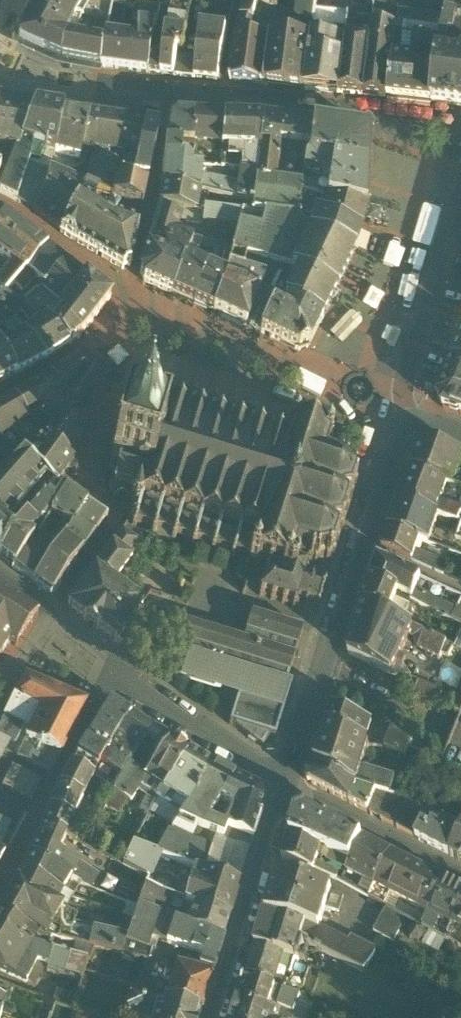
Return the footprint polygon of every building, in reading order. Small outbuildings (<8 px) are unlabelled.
[(111,0),(44,0),(41,5),(54,12),(88,24),(110,30),(114,7),(115,1),(111,0)] [(114,7),(126,9),(131,10),(132,3),(131,3),(132,0),(111,0),(115,1),(114,7)] [(131,3),(132,3),(131,10),(135,10),(137,11),(138,4),(159,8),(161,0),(132,0),(131,3)] [(163,75),(169,33),(176,0),(161,0),(159,8),(161,9),(157,26),(155,33),(150,73),(163,75)] [(174,76),(179,51),(185,52),(188,37),(189,32),(191,0),(176,0),(169,33),(163,75),(174,76)] [(247,4),(278,12),(281,0),(248,0),(247,4)] [(299,14),(298,24),(299,24),(301,26),(314,28),(316,12),(317,0),(301,0),(299,14)] [(375,6),(375,13),(384,14),(386,0),(376,0),(375,6)] [(446,11),(460,14),(460,0),(449,0),(446,11)] [(161,9),(159,8),(138,4),(137,11),(135,10),(134,23),(141,25),(157,26),(161,9)] [(274,24),(278,12),(247,4),(243,18),(243,21),(254,23),(254,35),(269,37),(271,38),(274,24)] [(109,36),(110,30),(88,24),(54,12),(41,5),(20,41),(72,64),(103,68),(109,36)] [(122,37),(126,9),(114,7),(110,30),(109,36),(120,36),(122,37)] [(202,28),(228,31),(232,11),(203,7),(198,27),(202,28)] [(446,11),(441,35),(440,35),(396,30),(392,59),(395,60),(395,59),(414,60),(416,41),(440,43),(438,55),(460,58),(460,14),(446,11)] [(293,43),(294,37),(296,25),(299,24),(298,24),(299,14),(278,12),(274,24),(271,38),(272,38),(271,40),(293,43)] [(306,91),(340,94),(347,37),(348,23),(349,23),(351,15),(316,12),(314,28),(312,40),(306,91)] [(396,30),(440,35),(441,17),(399,13),(397,27),(396,30)] [(231,81),(263,86),(269,37),(254,35),(254,23),(243,21),(243,18),(241,20),(231,81)] [(348,23),(347,37),(360,39),(362,25),(349,23),(348,23)] [(301,26),(299,24),(296,25),(294,37),(312,40),(314,28),(301,26)] [(122,37),(120,36),(116,69),(150,73),(155,33),(157,26),(141,25),(141,40),(122,37)] [(373,27),(371,40),(364,97),(386,98),(392,59),(396,30),(397,27),(373,25),(373,27)] [(202,28),(201,33),(195,78),(219,81),(228,31),(202,28)] [(174,76),(195,78),(201,33),(194,32),(189,32),(188,37),(185,52),(179,51),(174,76)] [(104,68),(116,69),(120,36),(109,36),(103,68),(104,68)] [(306,91),(312,40),(294,37),(293,43),(271,40),(265,86),(306,91)] [(340,94),(364,97),(371,40),(360,39),(347,37),(340,94)] [(389,99),(431,103),(438,55),(440,43),(416,41),(414,60),(395,59),(395,60),(389,99)] [(438,55),(431,103),(437,103),(460,106),(460,58),(438,55)] [(21,144),(35,108),(1,102),(0,104),(0,145),(18,149),(19,149),(21,144)] [(32,147),(43,150),(54,153),(54,152),(63,112),(35,108),(21,144),(32,147)] [(79,159),(81,149),(89,116),(63,112),(54,152),(79,159)] [(81,149),(86,150),(93,117),(89,116),(81,149)] [(166,144),(165,158),(190,160),(191,157),(191,146),(193,117),(177,116),(170,121),(166,144)] [(131,122),(93,117),(86,150),(98,152),(122,156),(119,168),(125,169),(134,171),(145,125),(131,122)] [(191,146),(221,147),(224,118),(193,117),(191,146)] [(262,119),(224,118),(221,147),(221,151),(259,152),(262,119)] [(278,154),(302,157),(304,125),(262,119),(259,152),(278,154)] [(159,127),(145,125),(134,171),(133,176),(148,178),(159,127)] [(313,126),(304,125),(302,157),(308,158),(313,126)] [(305,164),(303,174),(320,177),(321,176),(330,177),(331,177),(333,161),(367,167),(368,136),(362,132),(313,126),(308,158),(305,164)] [(16,202),(28,167),(33,151),(31,150),(32,147),(21,144),(19,149),(18,149),(14,159),(0,191),(0,193),(16,202)] [(221,147),(191,146),(191,157),(220,158),(221,151),(221,147)] [(50,168),(54,153),(43,150),(39,165),(50,168)] [(259,152),(221,151),(220,158),(223,158),(222,172),(257,174),(259,152)] [(112,198),(116,182),(119,168),(122,156),(98,152),(85,185),(107,195),(112,198)] [(301,195),(302,188),(275,185),(278,154),(259,152),(257,174),(253,206),(252,216),(298,219),(299,209),(301,195)] [(223,158),(220,158),(191,157),(190,160),(190,170),(222,172),(223,158)] [(190,170),(190,160),(165,158),(164,169),(162,186),(198,193),(221,198),(253,206),(257,174),(222,172),(190,170)] [(331,177),(330,177),(328,199),(365,206),(367,167),(333,161),(331,177)] [(49,172),(28,167),(16,202),(23,205),(34,212),(45,193),(49,172)] [(125,169),(119,168),(116,182),(122,183),(125,169)] [(34,212),(54,227),(68,202),(64,201),(71,180),(49,172),(45,193),(34,212)] [(303,174),(302,186),(319,189),(320,177),(303,174)] [(78,198),(85,185),(79,183),(71,180),(64,201),(68,202),(54,227),(61,232),(78,198)] [(112,198),(142,207),(146,187),(122,183),(116,182),(112,198)] [(78,198),(99,211),(107,195),(85,185),(78,198)] [(188,213),(204,217),(205,211),(211,212),(211,206),(196,203),(198,193),(162,186),(160,206),(182,212),(188,213)] [(319,192),(319,189),(302,186),(302,188),(301,195),(318,198),(319,192)] [(301,195),(299,209),(316,214),(360,233),(368,206),(365,206),(328,199),(323,199),(318,198),(301,195)] [(60,233),(123,271),(130,268),(138,229),(114,220),(116,215),(110,212),(107,216),(99,211),(78,198),(61,232),(60,233)] [(243,217),(252,218),(252,216),(253,206),(221,198),(220,208),(211,206),(211,212),(243,217)] [(159,211),(147,252),(166,259),(174,239),(176,231),(182,212),(160,206),(159,211)] [(243,217),(211,212),(205,211),(204,217),(202,226),(239,231),(243,217)] [(186,224),(202,226),(204,217),(188,213),(186,224)] [(360,233),(316,214),(311,232),(354,251),(360,233)] [(3,216),(0,222),(0,255),(12,264),(13,265),(23,273),(24,271),(27,270),(28,270),(46,248),(45,247),(3,216)] [(236,239),(232,258),(245,261),(241,273),(264,280),(258,295),(276,303),(277,300),(286,304),(321,321),(354,251),(311,232),(297,226),(298,219),(252,216),(252,218),(243,217),(239,231),(236,239)] [(166,259),(183,266),(184,261),(188,253),(197,257),(198,251),(210,254),(213,245),(193,238),(191,244),(178,239),(181,233),(176,231),(174,239),(166,259)] [(223,257),(231,259),(232,258),(236,239),(227,237),(223,257)] [(40,280),(46,285),(65,263),(59,258),(46,248),(28,270),(27,270),(32,274),(40,280)] [(183,266),(166,259),(147,252),(140,276),(145,278),(144,283),(172,295),(183,266)] [(208,267),(218,269),(221,256),(213,254),(208,267)] [(218,269),(216,276),(226,279),(231,259),(223,257),(221,256),(218,269)] [(245,328),(248,320),(258,295),(264,280),(241,273),(245,261),(232,258),(231,259),(226,279),(213,313),(245,328)] [(184,261),(183,266),(172,295),(194,304),(206,272),(184,261)] [(46,285),(34,293),(59,314),(85,280),(65,263),(46,285)] [(0,278),(0,293),(2,294),(3,296),(13,284),(23,273),(13,265),(9,269),(8,268),(0,278)] [(19,289),(32,274),(27,270),(24,271),(23,273),(13,284),(19,289)] [(216,276),(206,272),(194,304),(213,313),(226,279),(216,276)] [(59,314),(49,326),(68,346),(79,339),(110,299),(86,280),(85,280),(59,314)] [(19,289),(13,284),(3,296),(17,308),(21,305),(28,298),(19,289)] [(49,326),(59,314),(34,293),(28,298),(21,305),(34,320),(39,316),(40,316),(46,323),(49,326)] [(21,305),(17,308),(3,296),(2,294),(0,297),(0,326),(6,332),(13,327),(23,319),(29,325),(34,320),(21,305)] [(276,303),(258,295),(248,320),(264,327),(272,311),(276,303)] [(321,321),(286,304),(280,315),(272,311),(264,327),(260,335),(298,353),(307,349),(321,321)] [(29,325),(35,331),(46,323),(40,316),(39,316),(34,320),(29,325)] [(259,334),(260,335),(264,327),(248,320),(245,328),(244,330),(258,337),(259,334)] [(49,326),(46,323),(35,331),(24,338),(44,361),(44,362),(62,350),(68,346),(49,326)] [(13,327),(6,332),(0,326),(0,348),(18,338),(22,335),(13,327)] [(22,335),(18,338),(39,364),(44,361),(24,338),(22,335)] [(39,364),(18,338),(0,348),(0,353),(15,377),(39,364)] [(460,365),(460,340),(453,362),(460,365)] [(15,377),(0,353),(0,386),(15,377)] [(14,399),(30,425),(47,437),(69,458),(81,440),(77,437),(87,422),(81,418),(84,413),(89,413),(89,406),(107,376),(108,375),(82,358),(51,378),(14,399)] [(460,378),(460,365),(453,362),(452,364),(448,374),(460,378)] [(460,414),(460,378),(448,374),(439,398),(443,408),(460,414)] [(292,607),(294,608),(295,606),(296,606),(296,605),(297,606),(298,604),(296,603),(297,597),(305,600),(305,602),(307,603),(308,601),(316,603),(318,607),(321,604),(319,601),(324,585),(328,583),(326,581),(323,582),(314,580),(315,578),(312,577),(312,579),(304,577),(306,571),(308,572),(309,570),(307,569),(306,568),(307,566),(305,566),(304,568),(298,566),(299,564),(296,563),(296,564),(290,562),(292,558),(312,564),(333,559),(357,480),(343,465),(323,459),(326,449),(327,450),(328,448),(330,449),(331,446),(332,445),(329,444),(330,442),(328,441),(329,439),(326,438),(329,429),(331,430),(332,427),(330,427),(331,424),(328,423),(328,425),(302,417),(302,415),(300,414),(299,417),(297,416),(296,418),(298,419),(296,429),(293,428),(292,430),(290,430),(289,432),(286,431),(286,432),(275,429),(276,423),(273,422),(271,428),(255,423),(257,417),(253,416),(252,417),(236,412),(237,410),(233,409),(232,415),(215,410),(217,404),(213,403),(211,409),(195,404),(197,399),(193,397),(192,404),(184,398),(173,399),(166,408),(166,410),(160,410),(156,413),(158,414),(157,417),(157,418),(137,412),(136,413),(134,412),(131,413),(126,430),(121,429),(109,470),(113,471),(108,488),(113,497),(130,502),(131,507),(134,510),(131,520),(128,519),(127,523),(133,524),(131,529),(135,530),(136,526),(153,531),(151,535),(155,537),(155,536),(171,541),(170,541),(174,542),(175,538),(192,543),(191,547),(194,548),(196,544),(211,549),(210,553),(214,554),(215,550),(231,555),(230,559),(234,561),(235,556),(248,560),(247,564),(251,565),(251,566),(249,572),(262,576),(264,576),(260,592),(257,592),(257,593),(259,594),(259,596),(261,597),(261,595),(271,598),(270,600),(272,601),(273,599),(281,601),(281,604),(283,604),(284,602),(293,605),(292,607)] [(3,477),(20,461),(47,437),(30,425),(14,399),(0,407),(0,473),(3,477)] [(47,437),(20,461),(45,480),(53,487),(55,485),(57,486),(74,462),(72,461),(69,458),(47,437)] [(459,466),(460,459),(460,452),(422,437),(411,468),(448,481),(452,483),(459,466)] [(45,480),(20,461),(3,477),(0,473),(0,518),(7,523),(45,480)] [(448,481),(411,468),(400,498),(435,513),(439,515),(447,518),(459,522),(460,515),(460,508),(447,504),(438,504),(448,481)] [(14,569),(30,545),(32,542),(28,538),(34,529),(35,530),(36,529),(54,502),(57,504),(65,492),(57,486),(55,485),(53,487),(16,531),(11,537),(0,553),(0,559),(14,569)] [(55,517),(65,523),(72,528),(87,505),(65,492),(57,504),(50,514),(55,517)] [(400,498),(390,527),(420,539),(429,543),(439,515),(435,513),(400,498)] [(39,532),(42,528),(50,514),(57,504),(54,502),(36,529),(39,532)] [(63,542),(81,555),(96,534),(107,518),(87,505),(72,528),(63,542)] [(55,517),(50,514),(42,528),(47,531),(55,517)] [(7,523),(0,518),(0,553),(11,537),(16,531),(7,523)] [(63,542),(72,528),(65,523),(51,545),(58,550),(63,542)] [(383,547),(412,560),(416,551),(420,539),(390,527),(383,547)] [(95,569),(110,580),(128,556),(133,559),(141,548),(122,533),(113,545),(95,569)] [(40,537),(34,547),(17,571),(35,583),(58,550),(51,545),(40,537)] [(457,539),(456,539),(452,551),(460,555),(460,540),(457,539)] [(81,555),(63,542),(58,550),(35,583),(53,596),(81,555)] [(14,569),(17,571),(34,547),(30,545),(14,569)] [(433,557),(416,551),(412,560),(430,568),(433,557)] [(115,584),(133,559),(128,556),(110,580),(115,584)] [(398,591),(413,599),(416,589),(421,576),(379,557),(372,576),(399,590),(398,591)] [(430,568),(444,574),(448,563),(433,557),(430,568)] [(98,630),(115,642),(116,640),(143,604),(115,584),(110,580),(95,569),(67,607),(84,619),(83,620),(98,630)] [(389,616),(398,591),(399,590),(372,576),(361,603),(364,604),(389,616)] [(18,611),(20,625),(10,641),(16,646),(38,614),(12,597),(0,589),(0,599),(18,611)] [(457,610),(416,589),(413,599),(453,619),(457,610)] [(10,641),(20,625),(18,611),(0,599),(0,655),(10,641)] [(392,675),(397,663),(400,657),(410,636),(413,627),(389,616),(364,604),(348,655),(392,675)] [(188,653),(182,672),(222,684),(240,690),(237,697),(229,724),(235,726),(262,746),(269,736),(275,738),(292,685),(286,683),(288,675),(289,676),(303,630),(252,614),(246,633),(247,633),(244,641),(182,622),(176,641),(191,645),(189,653),(188,653)] [(454,646),(413,627),(410,636),(415,638),(418,647),(440,657),(442,653),(449,656),(454,646)] [(406,660),(400,657),(397,663),(404,666),(406,660)] [(220,692),(222,684),(182,672),(179,679),(220,692)] [(16,756),(50,772),(59,754),(86,703),(25,677),(1,723),(2,724),(14,730),(9,740),(10,740),(15,743),(25,725),(30,728),(16,756)] [(413,693),(437,703),(443,691),(419,680),(413,693)] [(220,692),(237,697),(240,690),(222,684),(220,692)] [(107,707),(77,754),(97,767),(100,762),(131,716),(115,705),(107,707)] [(327,726),(315,762),(351,783),(357,785),(362,770),(367,753),(369,745),(363,742),(372,722),(333,706),(327,726)] [(100,762),(120,776),(138,748),(138,749),(142,743),(151,729),(131,716),(100,762)] [(10,740),(9,740),(14,730),(2,724),(1,726),(0,728),(0,759),(10,740)] [(142,743),(159,755),(169,741),(151,729),(142,743)] [(386,748),(406,757),(413,740),(392,731),(386,748)] [(150,768),(145,776),(144,777),(145,777),(156,784),(162,788),(164,789),(176,772),(175,771),(188,751),(173,742),(170,740),(169,741),(159,755),(150,768)] [(182,813),(184,810),(213,766),(189,752),(188,751),(175,771),(176,772),(164,789),(162,788),(155,797),(161,800),(182,813)] [(93,774),(97,767),(77,754),(72,762),(93,774)] [(131,766),(145,776),(150,768),(146,764),(145,768),(135,761),(131,766)] [(50,807),(72,817),(95,775),(93,774),(72,762),(64,774),(50,807)] [(376,791),(357,785),(351,783),(315,762),(309,777),(312,784),(367,812),(370,805),(376,791)] [(2,784),(31,799),(41,779),(12,764),(2,784)] [(131,800),(140,785),(145,777),(144,777),(145,776),(131,766),(129,764),(119,779),(115,786),(116,787),(115,790),(126,797),(131,800)] [(213,810),(220,799),(234,777),(213,766),(184,810),(206,820),(213,810)] [(95,775),(105,780),(115,786),(119,779),(97,767),(93,774),(95,775)] [(376,791),(391,794),(395,780),(362,770),(357,785),(376,791)] [(156,784),(145,777),(140,785),(151,792),(156,784)] [(262,790),(234,777),(220,799),(234,807),(227,822),(224,828),(227,829),(252,839),(253,839),(266,799),(262,790)] [(101,787),(113,793),(115,790),(116,787),(115,786),(105,780),(101,787)] [(407,783),(395,780),(391,794),(401,797),(407,783)] [(113,793),(107,804),(106,807),(117,814),(126,797),(115,790),(113,793)] [(372,815),(396,827),(409,801),(401,797),(391,794),(376,791),(370,805),(375,807),(372,815)] [(151,808),(154,801),(145,796),(138,811),(147,815),(151,808)] [(151,808),(157,810),(161,800),(155,797),(154,801),(151,808)] [(154,816),(173,827),(182,813),(161,800),(157,810),(154,816)] [(396,827),(414,836),(428,811),(409,801),(396,827)] [(94,827),(106,807),(107,804),(97,802),(89,816),(91,817),(87,824),(94,827)] [(84,846),(94,827),(87,824),(72,817),(50,807),(43,824),(65,836),(84,846)] [(147,815),(153,818),(154,816),(157,810),(151,808),(147,815)] [(227,829),(224,828),(206,820),(184,810),(182,813),(173,827),(170,833),(212,848),(216,836),(223,839),(227,829)] [(213,810),(206,820),(224,828),(227,822),(223,820),(224,818),(219,815),(220,814),(213,810)] [(322,849),(352,862),(362,838),(305,811),(297,814),(290,835),(322,849)] [(1,842),(11,822),(0,817),(0,842),(1,842)] [(449,854),(460,830),(445,821),(441,827),(432,823),(430,827),(422,823),(415,837),(449,854)] [(30,855),(71,878),(79,864),(59,852),(65,836),(43,824),(30,855)] [(252,839),(227,829),(223,839),(216,836),(212,848),(204,870),(239,883),(253,839),(252,839)] [(449,854),(460,860),(460,830),(449,854)] [(168,833),(156,853),(157,853),(187,864),(194,867),(204,870),(212,848),(170,833),(168,833)] [(318,862),(346,875),(352,862),(322,849),(290,835),(283,860),(314,872),(315,870),(318,862)] [(362,838),(352,862),(380,875),(391,853),(362,838)] [(148,873),(157,853),(156,853),(133,845),(123,866),(147,877),(148,873)] [(391,893),(429,913),(444,879),(391,853),(380,875),(369,897),(385,905),(388,899),(391,893)] [(23,870),(62,892),(71,878),(30,855),(23,870)] [(369,897),(380,875),(352,862),(346,875),(342,882),(369,897)] [(98,875),(79,864),(71,878),(85,886),(91,888),(98,875)] [(187,864),(180,887),(188,890),(191,878),(194,867),(187,864)] [(194,867),(191,878),(236,893),(239,883),(204,870),(194,867)] [(23,870),(17,881),(57,904),(62,892),(23,870)] [(161,877),(148,873),(147,877),(148,877),(145,885),(156,889),(159,882),(161,877)] [(279,873),(266,913),(306,925),(320,929),(320,928),(326,909),(339,913),(344,895),(331,892),(332,889),(279,873)] [(85,886),(71,878),(62,892),(67,895),(77,899),(85,886)] [(230,916),(236,893),(191,878),(188,890),(180,887),(178,892),(177,897),(185,900),(196,904),(229,916),(230,916)] [(446,939),(460,904),(460,888),(444,879),(429,913),(424,927),(426,928),(446,939)] [(57,904),(17,881),(0,910),(0,911),(18,920),(38,931),(45,934),(61,906),(57,904)] [(178,892),(159,882),(156,889),(168,894),(177,897),(178,892)] [(162,910),(168,894),(156,889),(145,885),(137,907),(160,915),(162,910)] [(196,904),(189,925),(223,937),(229,916),(196,904)] [(460,947),(460,904),(446,939),(460,947)] [(49,936),(63,940),(92,947),(121,954),(125,943),(127,937),(123,936),(73,925),(77,915),(61,906),(45,934),(49,936)] [(127,937),(125,943),(147,951),(152,937),(160,915),(137,907),(133,919),(127,937)] [(374,931),(393,942),(407,917),(387,907),(374,931)] [(30,944),(38,931),(18,920),(0,911),(0,929),(30,944)] [(301,940),(306,925),(266,913),(256,947),(295,958),(295,959),(298,960),(299,960),(306,943),(301,940)] [(223,938),(223,937),(189,925),(164,917),(160,915),(152,937),(203,955),(199,966),(214,969),(223,938)] [(133,919),(124,916),(120,929),(124,931),(123,936),(127,937),(133,919)] [(419,942),(419,943),(420,942),(420,941),(427,937),(427,936),(427,935),(426,928),(424,927),(417,923),(411,929),(410,928),(409,930),(410,930),(410,938),(411,939),(419,942)] [(331,955),(365,973),(378,952),(352,938),(349,943),(320,928),(320,929),(306,925),(301,940),(306,943),(311,945),(331,955)] [(30,944),(0,929),(0,970),(12,976),(30,944)] [(45,934),(38,931),(30,944),(44,948),(49,936),(45,934)] [(89,957),(92,947),(63,940),(59,952),(88,961),(89,957)] [(121,954),(145,961),(148,962),(149,960),(151,953),(150,952),(147,951),(125,943),(121,954)] [(306,943),(299,960),(306,962),(311,945),(306,943)] [(12,976),(26,982),(36,962),(41,964),(47,966),(52,951),(44,948),(30,944),(12,976)] [(256,947),(245,980),(272,989),(276,978),(280,964),(284,965),(283,967),(291,969),(295,959),(295,958),(256,947)] [(151,953),(149,960),(157,962),(169,966),(171,959),(171,955),(151,949),(150,952),(151,953)] [(46,970),(80,981),(83,972),(85,972),(88,961),(59,952),(52,951),(47,966),(46,970)] [(155,969),(157,962),(149,960),(148,962),(145,961),(144,965),(155,969)] [(177,964),(173,975),(169,985),(170,985),(205,998),(212,974),(177,964)] [(157,980),(169,985),(173,975),(155,969),(144,965),(140,976),(150,979),(150,978),(157,980)] [(135,988),(152,994),(157,980),(150,978),(150,979),(140,976),(135,988)] [(287,982),(276,978),(272,989),(284,993),(302,999),(303,994),(285,988),(287,982)] [(239,1002),(277,1015),(284,1017),(312,1017),(316,1005),(309,1002),(309,1001),(311,997),(303,994),(302,999),(284,993),(272,989),(245,980),(239,1002)] [(201,1011),(205,998),(170,985),(165,999),(201,1011)] [(55,1004),(72,1010),(76,998),(56,991),(52,1003),(55,1004)] [(162,1008),(129,997),(124,1017),(128,1017),(199,1017),(201,1011),(165,999),(162,1008)] [(277,1015),(239,1002),(233,1017),(276,1017),(277,1015)]
